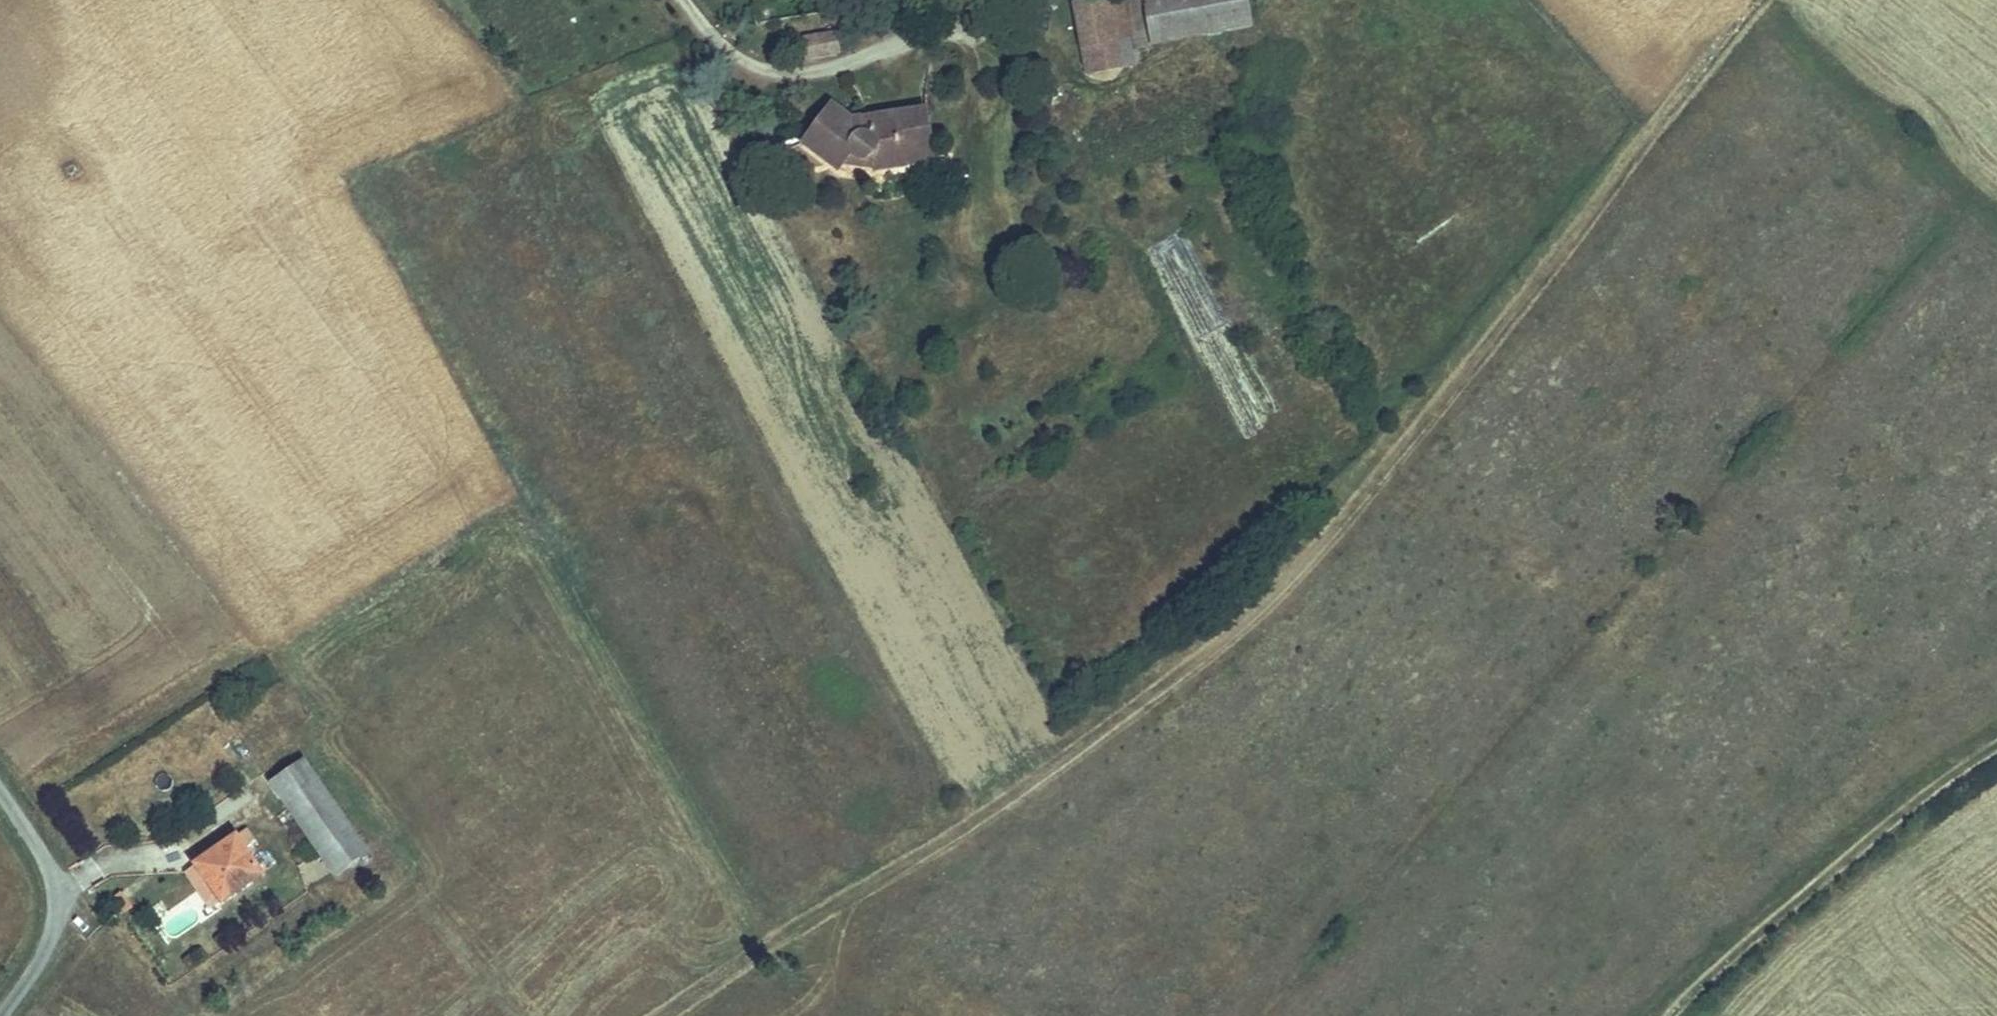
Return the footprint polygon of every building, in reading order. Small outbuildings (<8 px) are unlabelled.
[(1086,67),(1133,59),(1131,45),(1122,0),(1074,0),(1086,67)] [(1251,23),(1246,0),(1122,0),(1131,45),(1251,23)] [(840,53),(838,32),(806,37),(809,58),(840,53)] [(854,116),(835,106),(807,141),(836,162),(850,147),(854,159),(865,155),(868,142),(924,132),(920,104),(854,116)] [(269,792),(282,815),(320,793),(306,772),(269,792)] [(348,841),(320,793),(282,815),(311,862),(348,841)] [(328,890),(364,868),(348,841),(311,862),(328,890)] [(261,887),(237,845),(195,869),(220,911),(261,887)]
